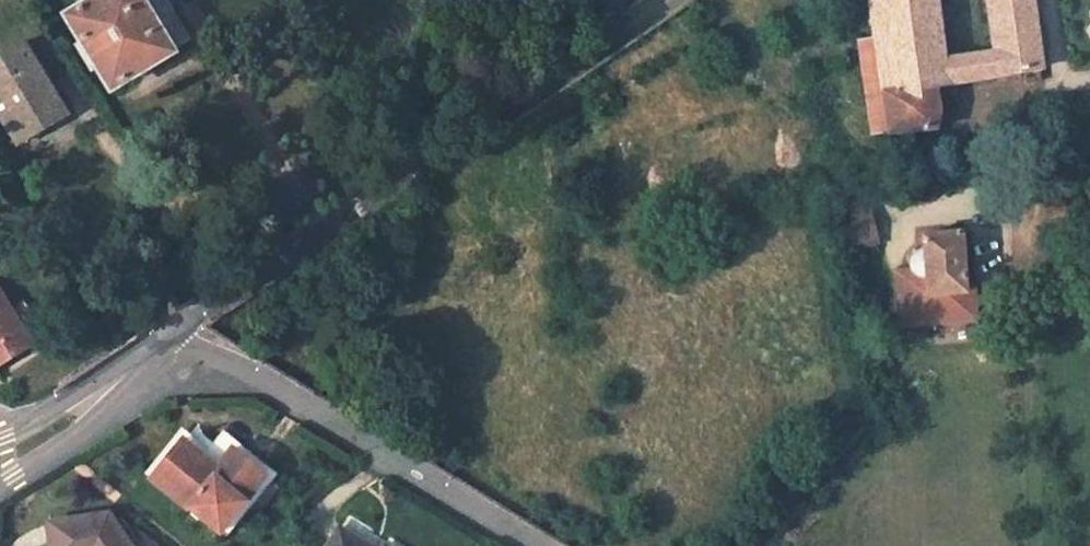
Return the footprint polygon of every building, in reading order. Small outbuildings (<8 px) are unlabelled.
[(96,64),(110,89),(173,49),(145,0),(94,0),(68,16),(83,41),(74,46),(88,70),(96,64)] [(191,39),(167,0),(145,0),(173,49),(191,39)] [(874,37),(888,131),(937,126),(941,111),(936,85),(1043,69),(1033,0),(869,0),(874,37)] [(874,37),(858,39),(871,133),(888,131),(874,37)] [(0,56),(0,112),(19,144),(72,112),(27,40),(0,56)] [(879,241),(870,209),(862,211),(856,186),(826,188),(842,251),(879,241)] [(928,295),(966,292),(963,232),(924,235),(925,249),(922,251),(919,253),(916,256),(915,260),(915,264),(915,268),(917,271),(920,274),(927,277),(928,295)] [(1,369),(37,346),(0,285),(0,367),(1,369)] [(214,472),(234,447),(239,440),(225,429),(209,447),(199,460),(214,472)] [(234,447),(214,472),(199,460),(209,447),(189,431),(157,470),(195,501),(189,507),(219,531),(245,500),(264,476),(266,473),(234,447)] [(195,501),(157,470),(153,476),(189,507),(195,501)] [(264,476),(245,500),(256,509),(275,485),(264,476)] [(50,522),(53,545),(132,545),(110,513),(50,522)] [(332,545),(364,545),(340,532),(332,545)]
